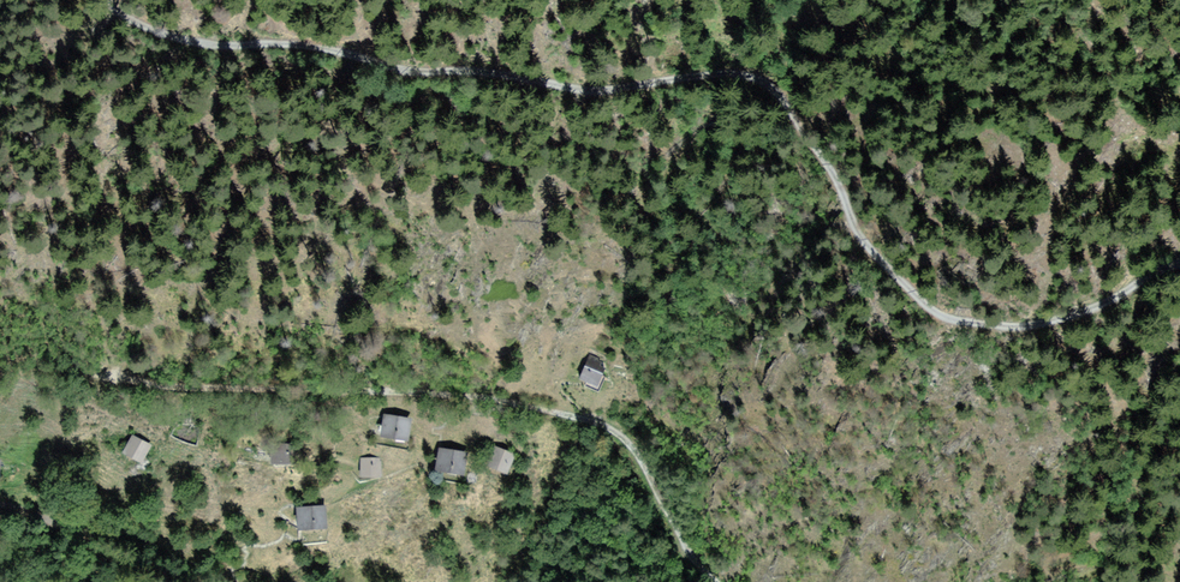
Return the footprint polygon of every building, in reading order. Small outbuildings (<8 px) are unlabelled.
[(585,368),(580,380),(598,387),(603,374),(585,368)] [(408,421),(387,418),(384,440),(405,443),(408,421)] [(154,443),(136,438),(133,449),(151,454),(154,443)] [(273,463),(296,463),(297,448),(274,447),(273,463)] [(514,458),(499,451),(492,466),(508,473),(514,458)] [(466,455),(444,452),(441,471),(463,475),(466,455)] [(381,460),(364,460),(364,477),(381,477),(381,460)] [(324,508),(301,508),(301,528),(325,527),(324,508)]
